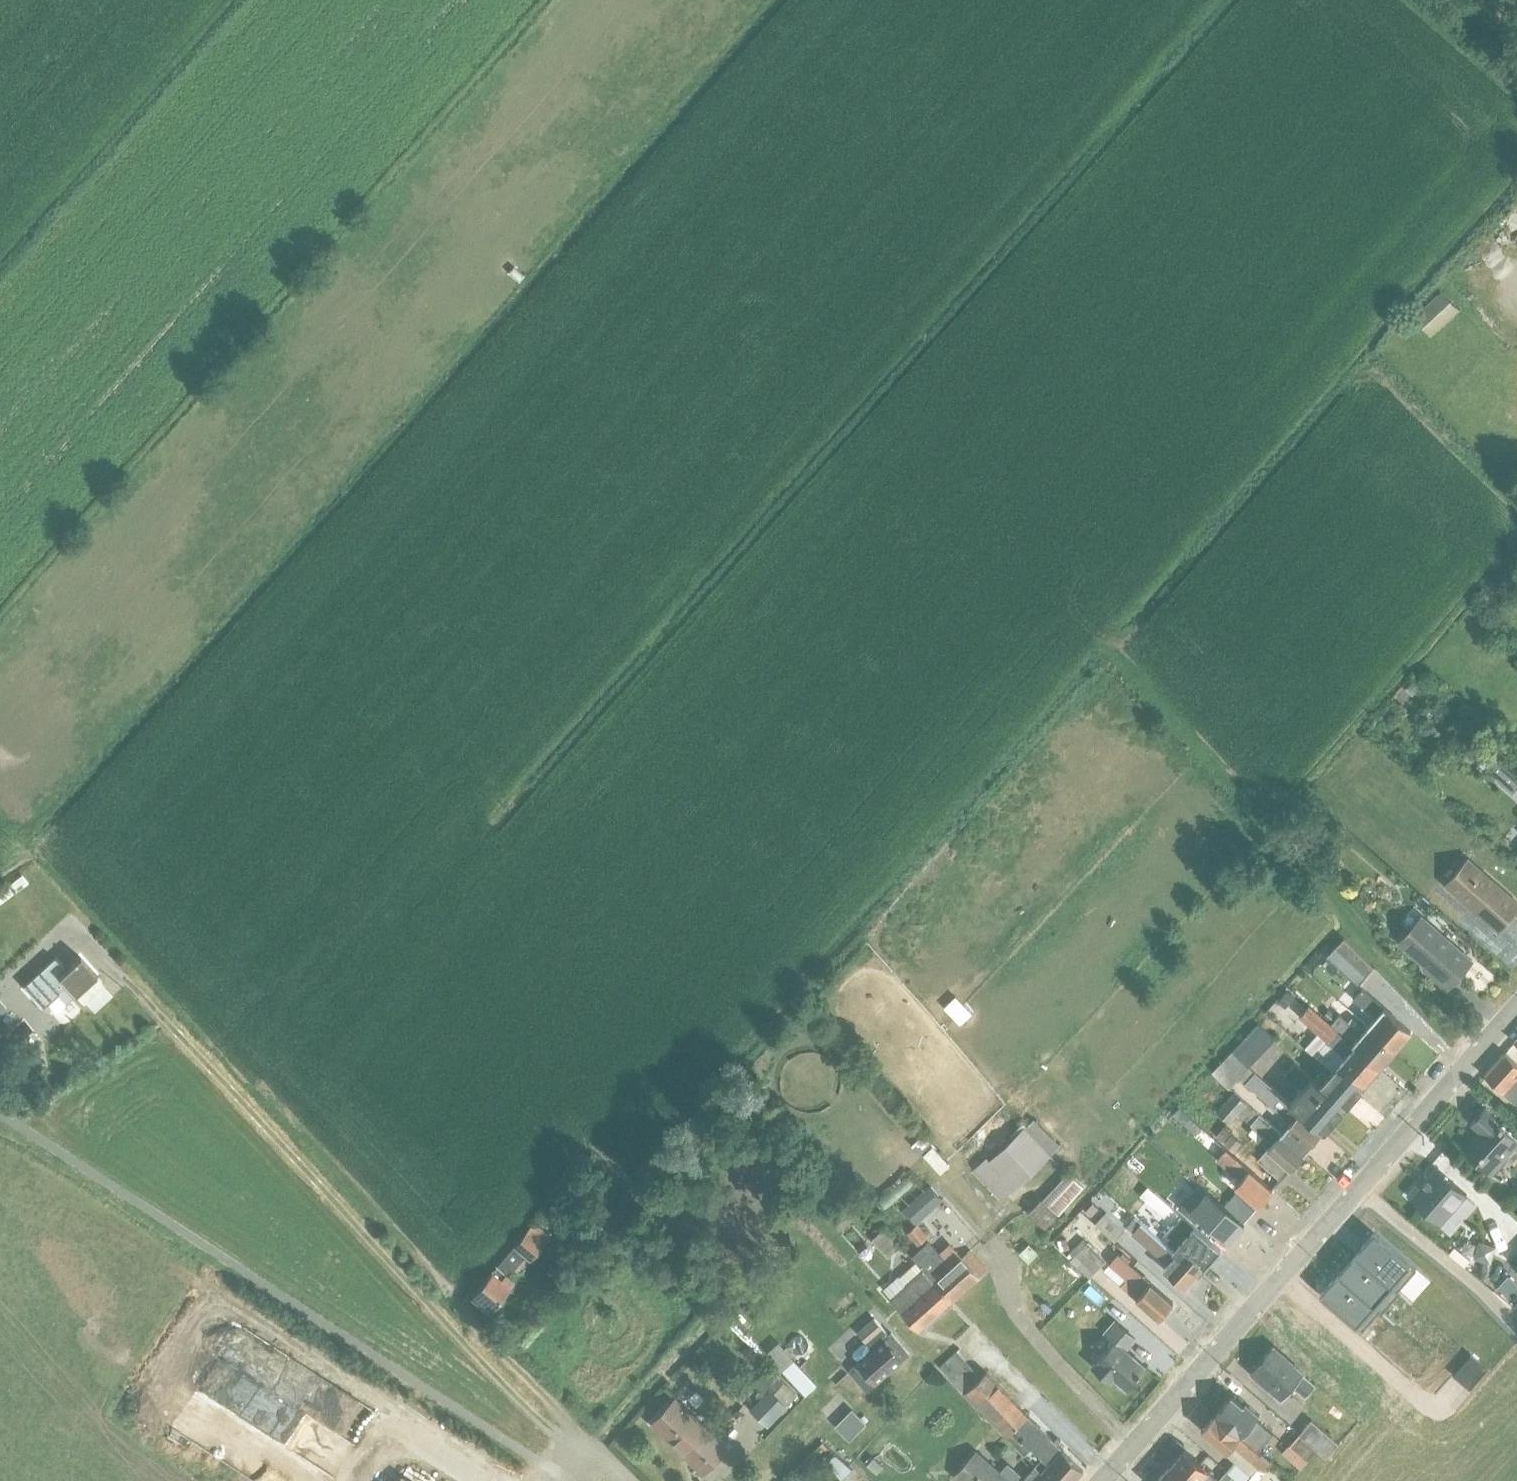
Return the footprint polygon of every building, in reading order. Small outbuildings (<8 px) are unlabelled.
[(1437,331),(1463,308),(1447,289),(1421,312),(1437,331)] [(1468,855),(1443,881),(1500,933),(1516,914),(1516,900),(1468,855)] [(1428,909),(1396,938),(1444,990),(1476,961),(1428,909)] [(1330,955),(1362,982),(1379,963),(1346,935),(1330,955)] [(53,953),(19,981),(40,1006),(60,989),(68,1000),(100,974),(80,949),(62,964),(53,953)] [(1295,1166),(1414,1029),(1360,983),(1346,1000),(1367,1018),(1319,1073),(1310,1066),(1289,1090),(1299,1099),(1294,1105),(1264,1139),(1295,1166)] [(11,1004),(0,991),(0,1014),(11,1004)] [(1487,1070),(1516,1092),(1516,1059),(1503,1048),(1487,1070)] [(1499,1173),(1516,1151),(1516,1116),(1497,1099),(1484,1116),(1496,1125),(1474,1152),(1499,1173)] [(1007,1195),(1066,1142),(1040,1113),(981,1166),(1007,1195)] [(1243,1133),(1234,1143),(1249,1157),(1258,1147),(1243,1133)] [(929,1149),(945,1169),(955,1161),(939,1141),(929,1149)] [(1432,1155),(1406,1188),(1443,1218),(1470,1186),(1432,1155)] [(1257,1161),(1237,1180),(1261,1206),(1281,1188),(1257,1161)] [(1070,1168),(1049,1197),(1067,1210),(1088,1180),(1070,1168)] [(935,1178),(906,1202),(920,1218),(949,1194),(935,1178)] [(1153,1181),(1144,1191),(1170,1214),(1179,1204),(1153,1181)] [(1220,1198),(1159,1270),(1184,1292),(1245,1220),(1220,1198)] [(957,1226),(961,1237),(969,1234),(961,1211),(952,1215),(948,1203),(925,1211),(935,1235),(957,1226)] [(1135,1209),(1126,1218),(1110,1205),(1100,1218),(1122,1237),(1130,1228),(1167,1259),(1178,1245),(1135,1209)] [(536,1257),(557,1235),(539,1218),(518,1240),(536,1257)] [(922,1242),(934,1232),(923,1218),(910,1229),(922,1242)] [(1087,1234),(1068,1253),(1088,1272),(1107,1253),(1087,1234)] [(511,1244),(499,1265),(518,1276),(530,1254),(511,1244)] [(959,1249),(894,1310),(917,1335),(982,1274),(959,1249)] [(1172,1298),(1119,1254),(1103,1273),(1157,1316),(1172,1298)] [(511,1287),(490,1270),(468,1299),(489,1315),(511,1287)] [(881,1330),(846,1370),(870,1392),(906,1352),(881,1330)] [(1147,1358),(1111,1334),(1095,1358),(1131,1383),(1147,1358)] [(1309,1363),(1275,1337),(1249,1372),(1283,1398),(1309,1363)] [(958,1344),(936,1368),(1040,1466),(1026,1480),(1075,1480),(1089,1467),(958,1344)] [(788,1365),(811,1391),(823,1381),(800,1355),(788,1365)] [(762,1385),(767,1390),(755,1403),(776,1423),(806,1391),(780,1367),(762,1385)] [(1261,1408),(1231,1386),(1199,1427),(1229,1450),(1261,1408)] [(650,1418),(701,1473),(728,1448),(677,1393),(650,1418)] [(858,1402),(839,1417),(852,1433),(871,1418),(858,1402)] [(1319,1444),(1324,1449),(1336,1437),(1312,1414),(1280,1447),(1299,1466),(1319,1444)] [(1183,1440),(1150,1480),(1197,1480),(1212,1463),(1183,1440)] [(980,1443),(950,1472),(958,1480),(1017,1480),(980,1443)] [(838,1449),(828,1459),(843,1475),(853,1466),(838,1449)] [(894,1450),(888,1457),(903,1468),(908,1461),(894,1450)]
